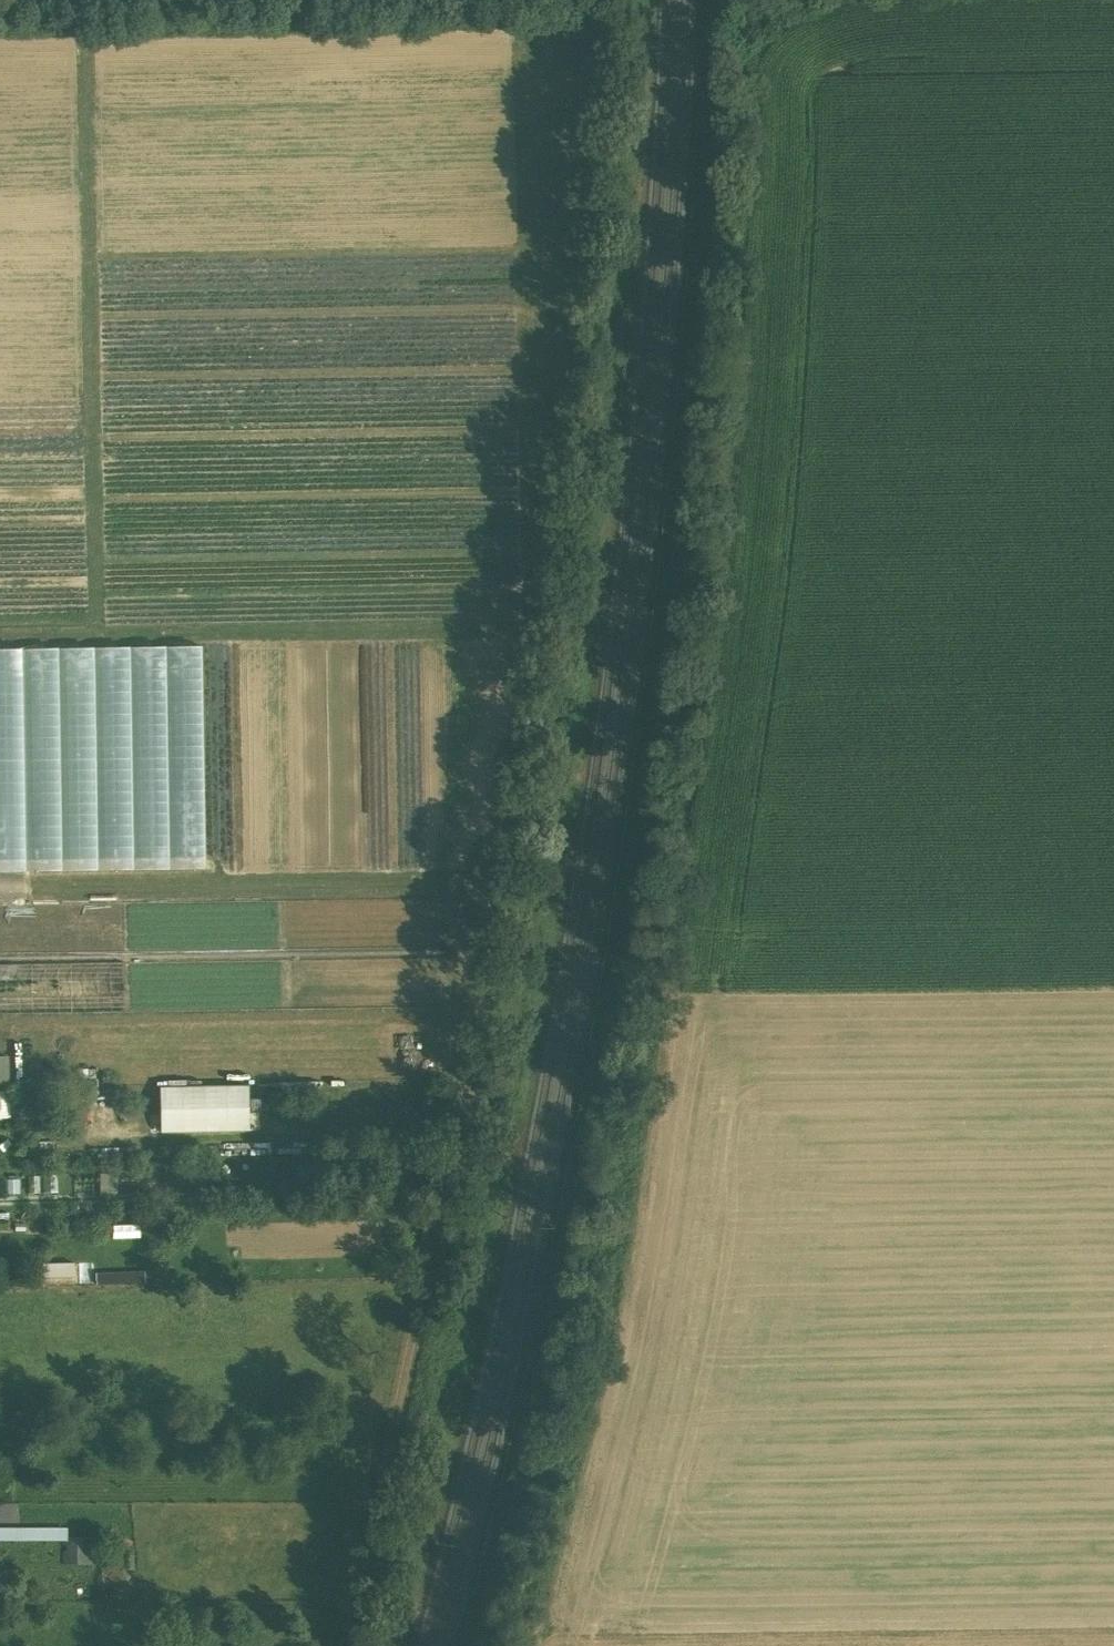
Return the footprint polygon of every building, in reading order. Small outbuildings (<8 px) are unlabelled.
[(202,647),(22,649),(22,870),(205,869),(202,647)] [(0,649),(0,870),(22,870),(22,649),(0,649)] [(0,905),(0,954),(120,952),(120,903),(0,905)] [(0,1057),(0,1084),(8,1084),(8,1057),(0,1057)] [(163,1085),(165,1132),(255,1128),(254,1082),(163,1085)] [(11,1116),(9,1089),(0,1089),(0,1117),(11,1116)] [(70,1281),(144,1284),(144,1270),(71,1268),(70,1281)] [(63,1564),(103,1565),(103,1539),(63,1539),(63,1564)]
